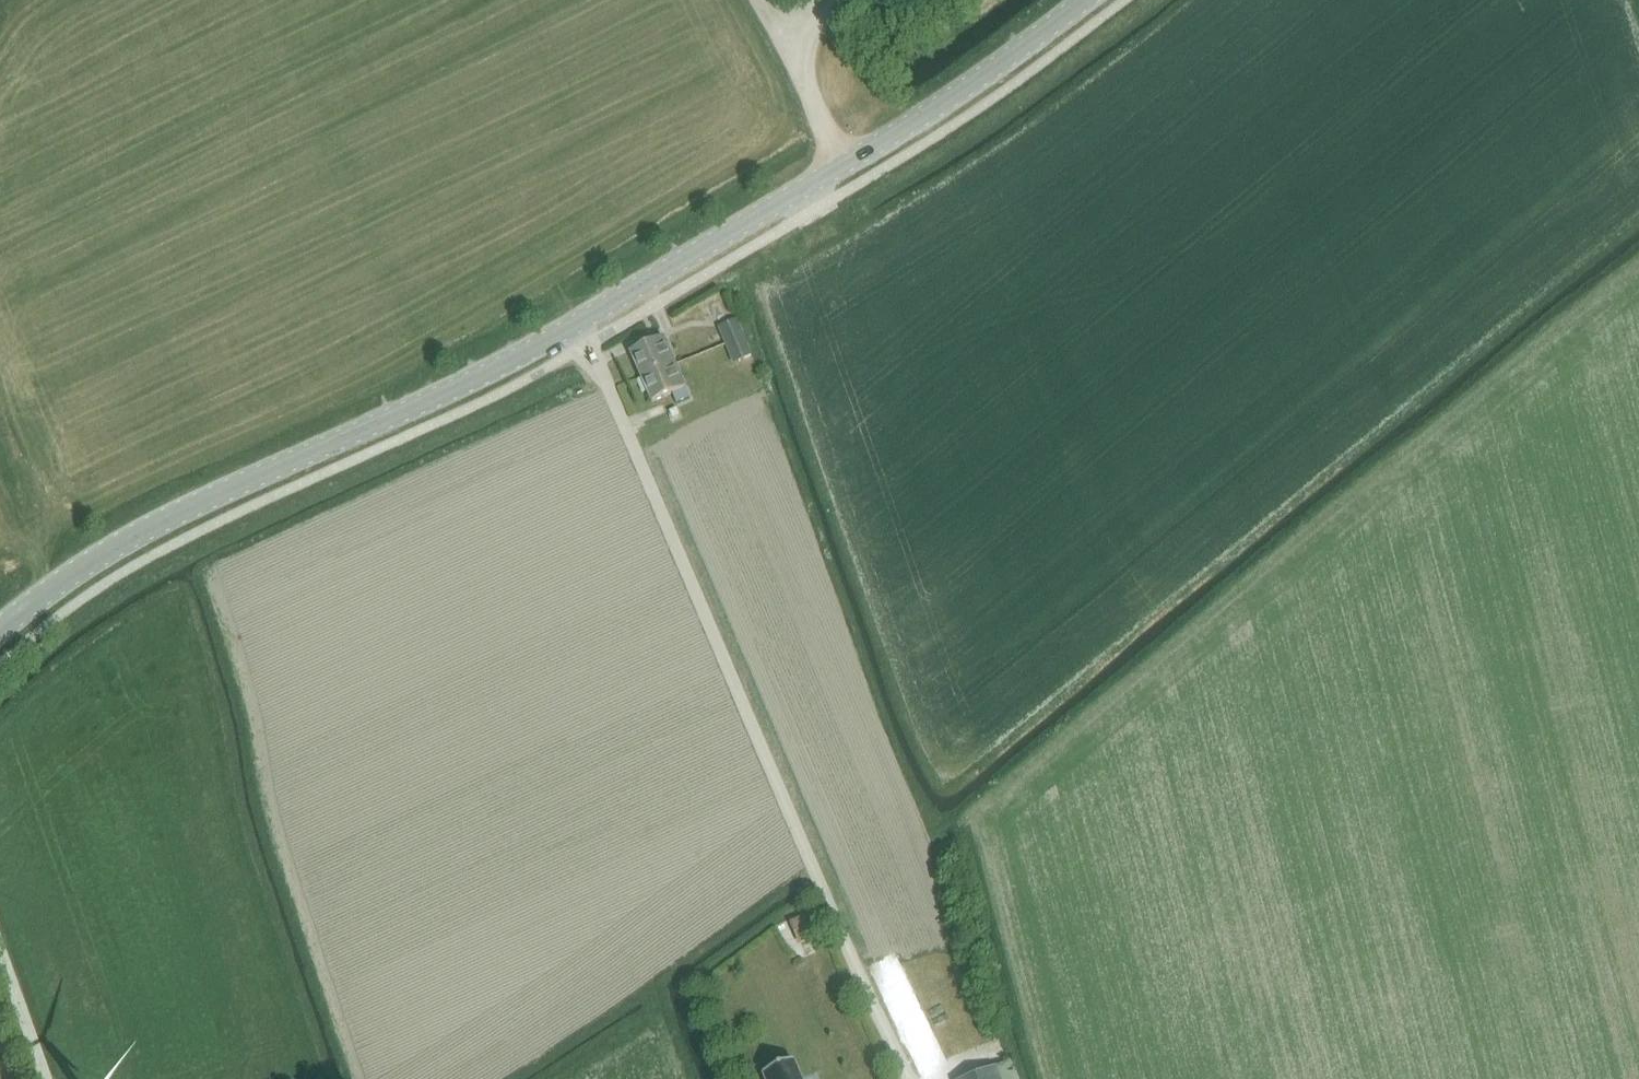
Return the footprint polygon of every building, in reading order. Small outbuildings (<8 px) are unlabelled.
[(725,347),(745,339),(738,321),(718,329),(725,347)] [(631,353),(642,378),(675,363),(664,338),(631,353)] [(745,339),(725,347),(732,365),(752,357),(745,339)] [(653,403),(672,394),(677,405),(691,399),(686,389),(675,363),(642,378),(653,403)] [(789,924),(799,945),(816,938),(807,916),(789,924)] [(794,1062),(763,1075),(765,1078),(801,1078),(794,1062)] [(996,1068),(968,1078),(1000,1078),(996,1068)]
